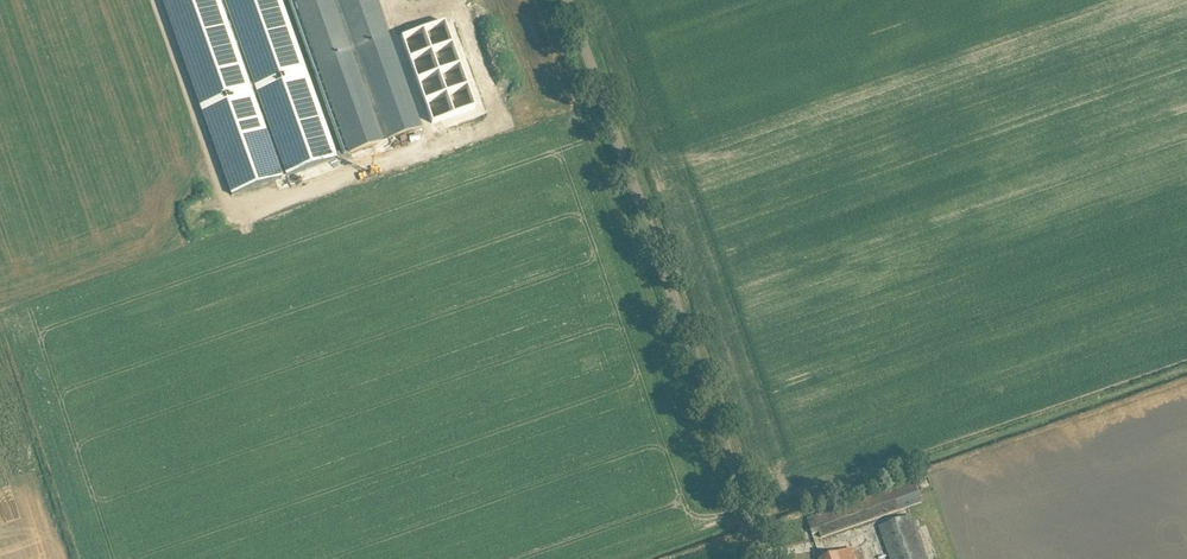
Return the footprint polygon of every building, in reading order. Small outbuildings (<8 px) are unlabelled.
[(230,191),(335,154),(280,0),(162,0),(230,191)] [(350,152),(421,127),(376,0),(296,0),(350,152)] [(403,42),(435,120),(475,107),(443,26),(403,41),(403,42)] [(813,535),(820,532),(821,538),(922,504),(914,481),(807,519),(813,535)] [(911,515),(878,527),(889,558),(927,558),(911,515)] [(821,558),(855,558),(851,548),(830,556),(821,558)]
